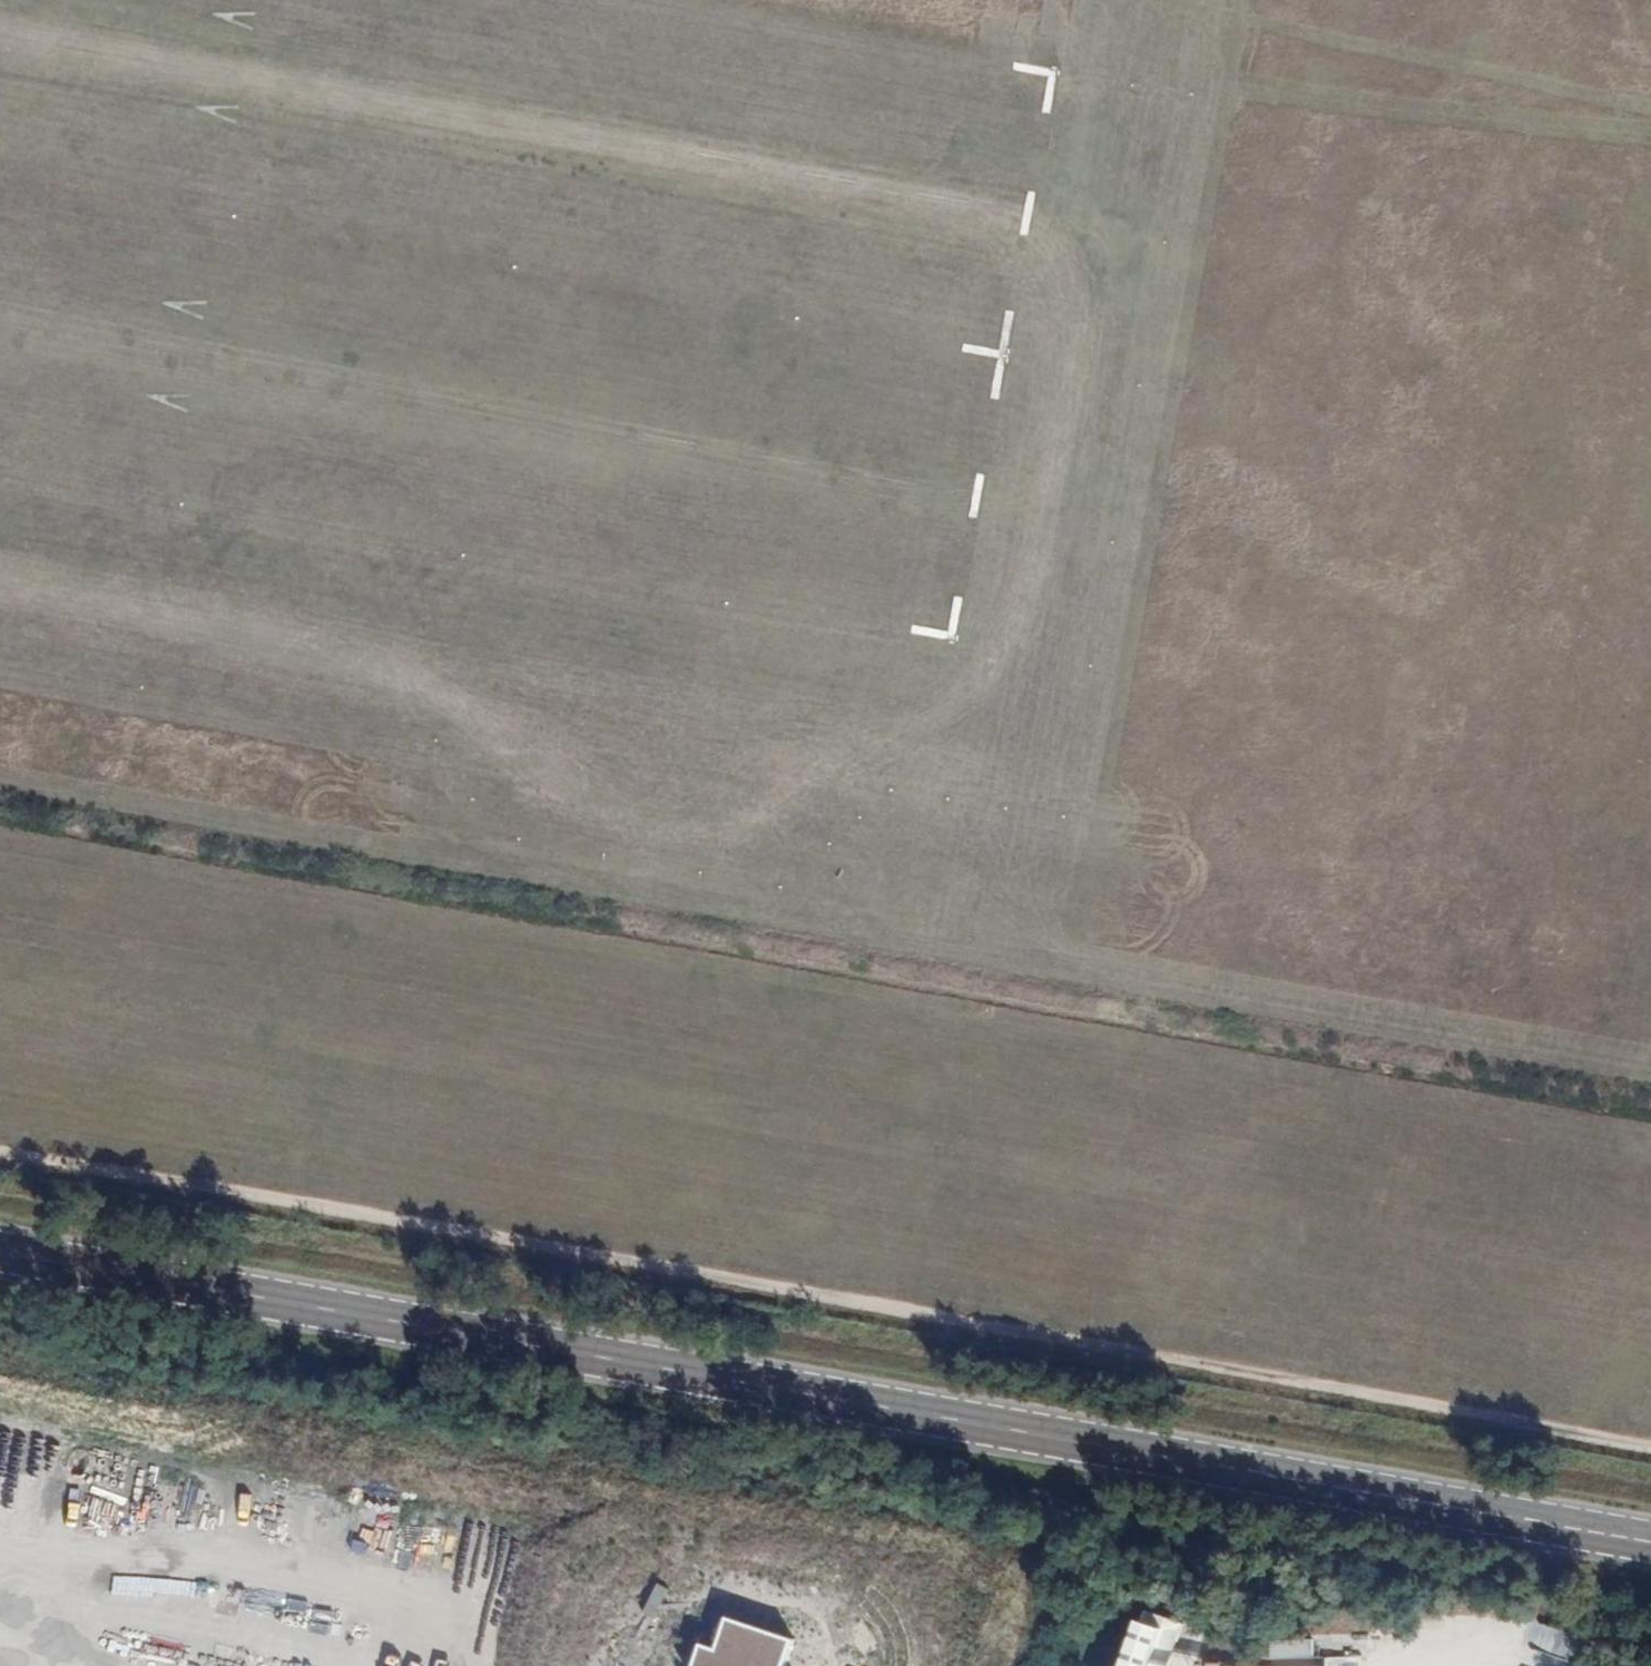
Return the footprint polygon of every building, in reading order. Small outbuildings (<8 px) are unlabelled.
[(96,1457),(97,1508),(125,1507),(124,1488),(136,1488),(135,1456),(96,1457)] [(1567,1661),(1529,1648),(1523,1665),(1566,1665),(1567,1661)]
